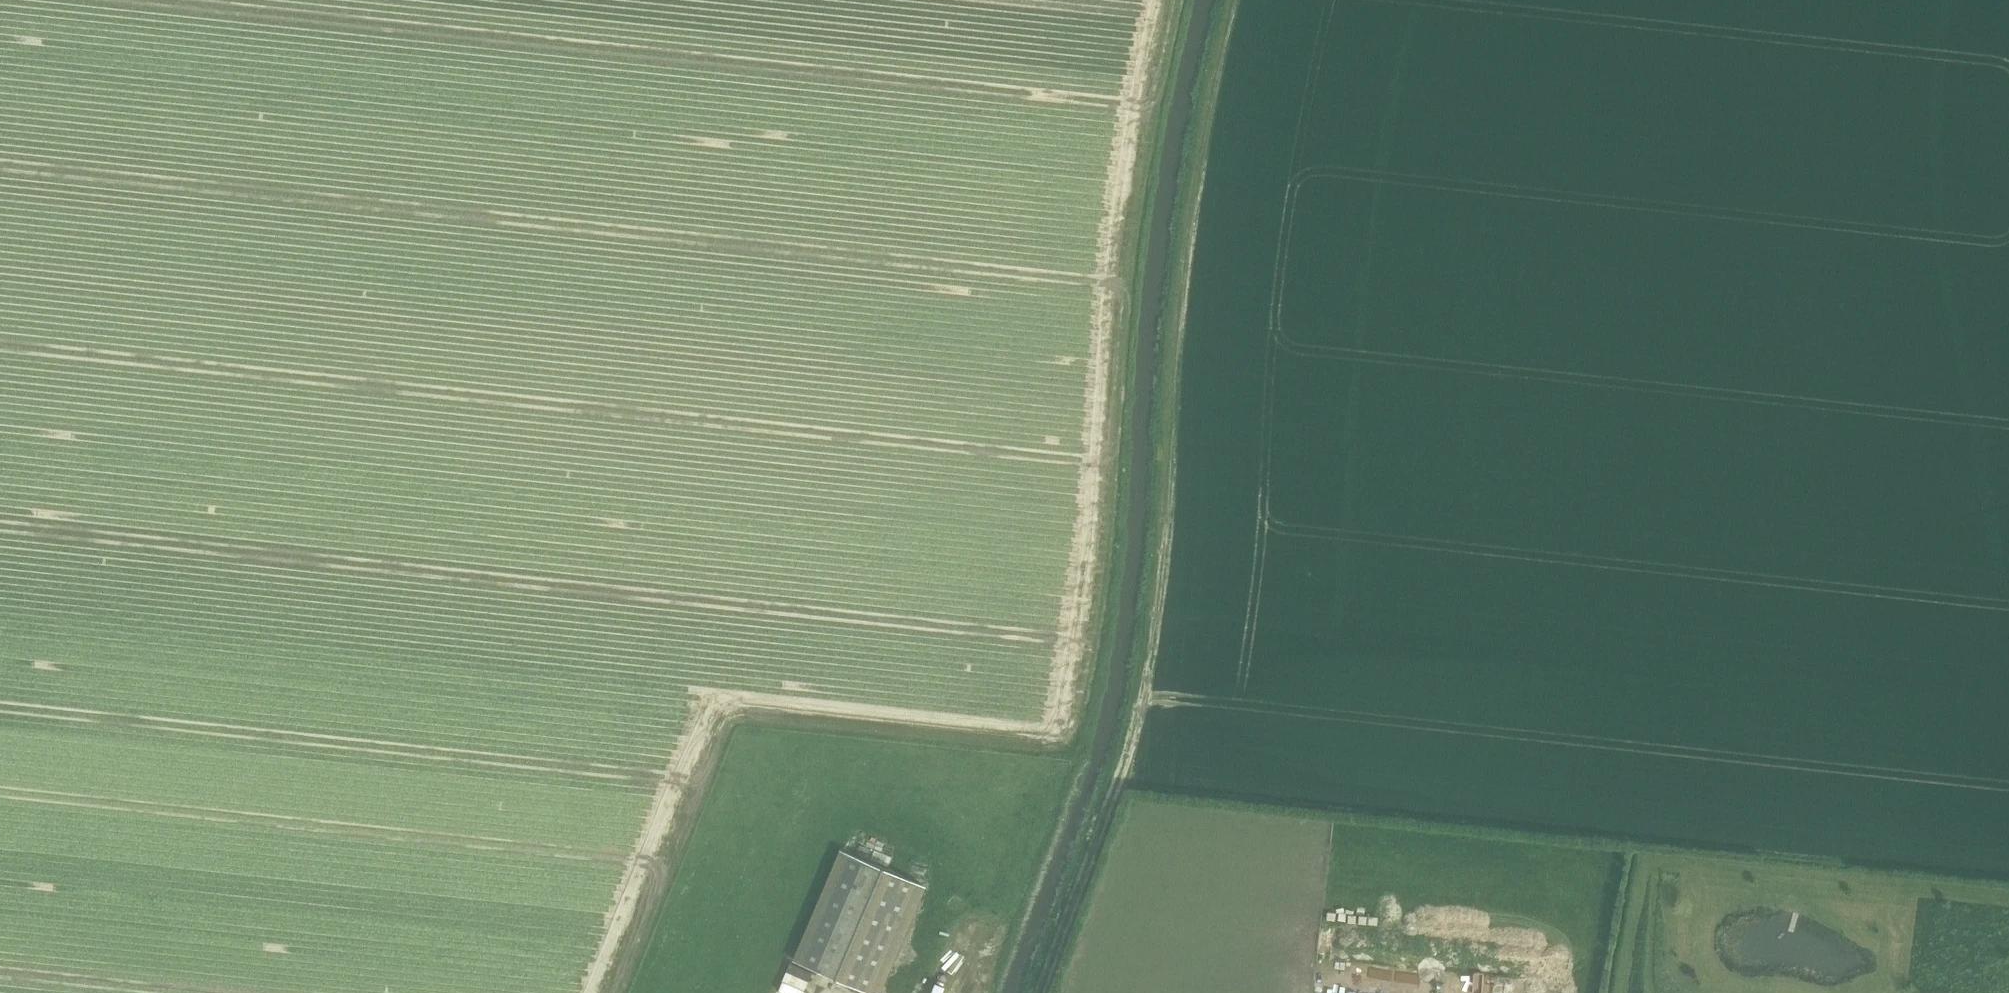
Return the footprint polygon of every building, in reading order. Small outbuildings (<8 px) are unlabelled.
[(926,888),(839,850),(792,960),(867,992),(880,992),(926,888)]
